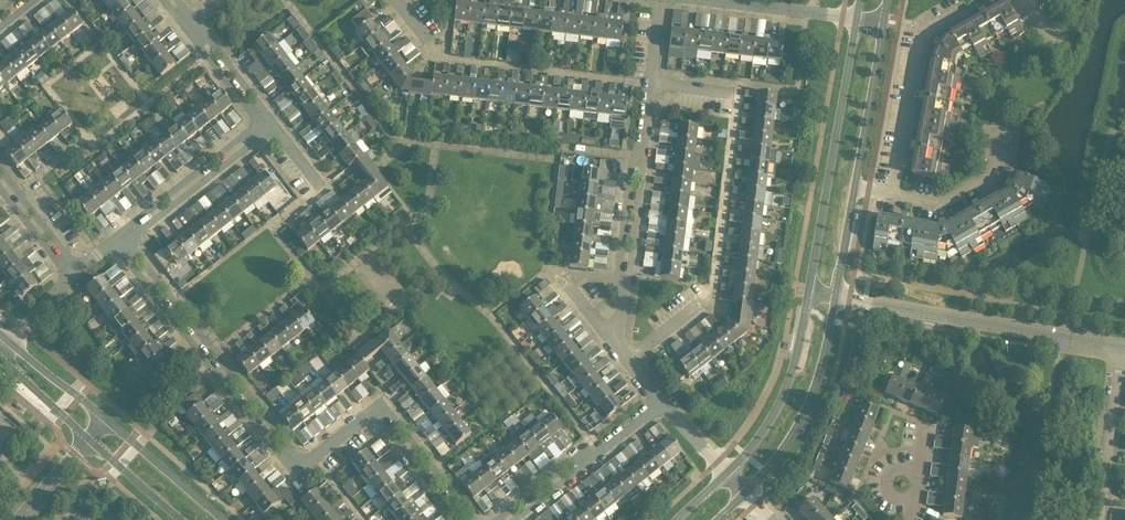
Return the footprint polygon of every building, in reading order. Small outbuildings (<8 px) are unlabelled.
[(55,0),(66,15),(71,11),(68,7),(62,0),(56,0),(55,0)] [(109,11),(122,0),(100,0),(109,11)] [(109,11),(117,22),(132,10),(123,0),(122,0),(109,11)] [(366,9),(377,1),(376,0),(361,0),(359,1),(366,9)] [(496,27),(498,9),(498,6),(499,0),(490,0),(489,8),(484,7),(482,26),(496,27)] [(510,29),(512,11),(513,0),(507,0),(507,3),(503,3),(502,7),(499,6),(498,6),(498,9),(496,27),(510,29)] [(526,13),(527,0),(521,0),(521,5),(517,5),(517,11),(512,11),(510,29),(523,31),(526,13)] [(554,16),(556,0),(550,0),(549,9),(545,9),(544,15),(540,14),(537,32),(551,34),(553,16),(554,16)] [(553,16),(551,34),(565,36),(567,18),(570,0),(564,0),(562,11),(559,10),(558,16),(554,16),(553,16)] [(581,19),(584,1),(578,0),(576,13),(572,12),(572,18),(567,18),(565,36),(579,37),(581,19)] [(1025,33),(1022,29),(1007,3),(989,14),(986,9),(980,13),(983,18),(946,39),(943,44),(939,42),(935,47),(939,49),(935,55),(928,96),(922,95),(921,102),(927,103),(919,147),(913,145),(912,152),(918,153),(914,175),(947,180),(949,168),(939,166),(943,142),(954,144),(959,118),(948,116),(953,92),(963,94),(966,81),(955,79),(958,60),(976,49),(981,59),(992,52),(987,43),(1008,31),(1013,40),(1025,33)] [(468,24),(471,6),(456,4),(454,22),(468,24)] [(606,41),(609,23),(611,5),(605,4),(604,16),(599,16),(596,15),(595,21),(592,39),(606,41)] [(44,9),(52,19),(57,15),(49,5),(44,9)] [(151,6),(141,14),(145,18),(155,10),(151,6)] [(484,7),(471,6),(468,24),(482,26),(484,7)] [(132,10),(117,22),(126,33),(140,22),(132,10)] [(365,44),(383,29),(393,22),(388,16),(379,24),(378,22),(374,25),(370,21),(373,19),(366,10),(352,21),(359,30),(356,32),(365,44)] [(82,26),(71,11),(66,15),(60,20),(71,35),(82,26)] [(537,32),(540,14),(526,13),(523,31),(537,32)] [(33,17),(41,27),(46,24),(38,14),(33,17)] [(286,20),(291,26),(297,22),(292,16),(286,20)] [(140,22),(126,33),(135,44),(149,33),(163,21),(160,17),(150,24),(148,22),(143,25),(140,22)] [(609,23),(606,41),(620,43),(621,43),(623,24),(624,19),(618,18),(610,17),(609,23)] [(697,52),(696,59),(710,61),(711,53),(711,54),(713,35),(716,18),(710,17),(708,30),(700,29),(699,34),(700,34),(697,52)] [(595,21),(581,19),(579,37),(592,39),(595,21)] [(60,43),(71,35),(60,20),(49,28),(60,43)] [(22,26),(30,36),(35,32),(27,23),(22,26)] [(779,25),(778,37),(774,37),(773,43),(769,42),(767,60),(781,62),(783,44),(783,38),(785,26),(779,25)] [(60,43),(49,28),(38,37),(49,52),(60,43)] [(149,33),(135,44),(143,55),(158,44),(172,32),(168,28),(159,35),(157,33),(152,36),(149,33)] [(365,44),(359,48),(368,59),(373,55),(388,44),(392,40),(383,29),(365,44)] [(683,50),(686,32),(671,30),(669,48),(683,50)] [(20,50),(15,54),(27,69),(38,60),(27,45),(16,31),(11,35),(19,44),(17,46),(20,50)] [(298,36),(304,43),(310,38),(304,31),(298,36)] [(700,34),(699,34),(686,32),(683,50),(697,52),(700,34)] [(254,46),(247,52),(255,63),(260,59),(262,57),(263,58),(277,46),(268,35),(254,46)] [(727,37),(713,35),(711,54),(725,55),(727,37)] [(38,60),(49,52),(38,37),(27,45),(38,60)] [(739,57),(741,39),(727,37),(725,55),(739,57)] [(400,42),(404,47),(409,43),(405,38),(400,42)] [(160,47),(158,44),(143,55),(152,66),(166,55),(180,44),(177,39),(167,47),(165,43),(160,47)] [(755,41),(741,39),(739,57),(753,59),(755,41)] [(0,43),(8,53),(12,50),(5,40),(0,43)] [(388,44),(373,55),(382,66),(396,55),(396,53),(404,47),(400,42),(398,44),(396,41),(390,46),(388,44)] [(753,59),(752,65),(766,67),(767,60),(769,42),(755,41),(753,59)] [(318,50),(314,44),(307,49),(311,55),(318,50)] [(277,46),(263,58),(271,68),(271,69),(272,68),(286,57),(277,46)] [(176,58),(179,62),(189,54),(186,50),(176,58)] [(405,58),(409,62),(409,63),(418,55),(415,51),(405,58)] [(340,62),(346,58),(342,53),(336,57),(340,62)] [(16,78),(27,69),(15,54),(4,63),(16,78)] [(131,64),(127,60),(124,55),(119,59),(126,68),(131,64)] [(175,66),(175,65),(166,55),(152,66),(161,77),(175,66)] [(405,66),(396,55),(382,66),(391,77),(405,66)] [(280,79),(294,68),(286,57),(271,69),(271,68),(256,80),(260,84),(270,77),(272,79),(277,75),(280,79)] [(247,69),(252,76),(265,66),(260,59),(255,63),(247,69)] [(16,78),(4,63),(0,66),(0,80),(5,86),(16,78)] [(405,66),(391,77),(402,91),(409,92),(409,93),(415,94),(421,95),(422,84),(416,84),(410,83),(412,75),(412,74),(405,66)] [(274,83),(265,91),(268,95),(278,88),(281,91),(286,87),(288,90),(289,90),(303,79),(294,68),(280,79),(275,83),(274,83)] [(45,69),(35,77),(41,85),(52,77),(45,69)] [(480,77),(479,82),(475,81),(473,100),(487,101),(489,83),(491,71),(485,70),(484,77),(480,77)] [(494,83),(489,83),(487,101),(501,103),(503,84),(504,72),(498,71),(497,81),(494,81),(494,83)] [(507,85),(503,84),(501,103),(514,105),(516,87),(517,86),(518,74),(512,73),(512,80),(508,80),(507,85)] [(339,76),(334,79),(339,86),(344,83),(339,76)] [(432,86),(422,84),(421,95),(431,96),(432,95),(445,96),(448,78),(433,76),(432,86)] [(535,88),(530,88),(528,106),(542,108),(544,89),(544,90),(546,77),(540,76),(539,84),(536,83),(535,88)] [(459,98),(461,79),(448,78),(445,96),(459,98)] [(312,90),(303,79),(289,90),(288,90),(274,102),(277,106),(287,99),(289,102),(291,100),(293,104),(297,101),(312,90)] [(461,79),(459,98),(473,100),(475,81),(461,79)] [(563,92),(558,91),(556,110),(570,111),(572,93),(574,80),(568,80),(567,87),(563,86),(563,92)] [(586,95),(587,90),(588,82),(582,82),(580,94),(572,93),(570,111),(583,113),(586,95)] [(528,106),(530,88),(517,86),(516,87),(514,105),(528,106)] [(283,112),(282,112),(286,117),(297,109),(299,112),(302,115),(306,112),(307,111),(320,101),(324,97),(316,87),(312,90),(297,101),(293,104),(292,105),(283,112)] [(625,124),(625,118),(628,100),(629,87),(623,87),(622,94),(619,93),(618,98),(613,98),(611,116),(611,117),(611,122),(625,124)] [(544,89),(542,108),(556,110),(558,91),(544,90),(544,89)] [(586,95),(583,113),(597,115),(599,96),(600,96),(600,91),(594,90),(591,90),(591,95),(586,95)] [(189,97),(184,92),(179,96),(183,102),(189,97)] [(232,106),(220,92),(209,101),(220,115),(232,106)] [(757,107),(776,110),(778,95),(759,93),(757,107)] [(600,96),(599,96),(597,115),(611,116),(613,98),(600,96)] [(209,124),(220,115),(209,101),(198,109),(209,124)] [(307,111),(306,112),(309,117),(314,123),(329,112),(320,101),(307,111)] [(361,105),(356,109),(361,115),(366,111),(361,105)] [(743,105),(743,111),(749,112),(749,115),(756,116),(755,121),(774,123),(776,110),(757,107),(743,105)] [(198,132),(209,124),(198,109),(187,118),(198,132)] [(72,125),(60,110),(49,119),(60,134),(64,139),(68,145),(73,141),(68,135),(72,132),(68,128),(72,125)] [(329,112),(314,123),(300,135),(303,139),(318,128),(323,134),(337,123),(329,112)] [(187,141),(198,132),(187,118),(186,118),(182,113),(172,121),(176,126),(187,141)] [(0,125),(6,133),(17,125),(11,116),(0,125)] [(235,126),(228,116),(223,120),(231,129),(235,126)] [(294,128),(304,121),(300,116),(291,124),(294,128)] [(49,143),(60,134),(49,119),(38,128),(49,143)] [(772,137),(774,123),(755,121),(754,134),(753,135),(772,137)] [(346,134),(337,123),(323,134),(331,145),(332,145),(333,144),(346,134)] [(678,140),(696,142),(697,128),(661,123),(660,129),(672,130),(671,134),(678,135),(677,139),(678,139),(678,140)] [(224,135),(217,125),(212,129),(220,138),(224,135)] [(187,141),(176,126),(165,135),(176,149),(180,154),(187,164),(192,160),(184,151),(187,149),(183,144),(187,141)] [(27,136),(38,151),(49,143),(38,128),(27,136)] [(213,143),(206,133),(201,137),(209,147),(213,143)] [(317,157),(316,157),(320,161),(329,154),(334,161),(335,160),(340,156),(355,145),(346,134),(333,144),(332,145),(331,145),(317,157)] [(567,141),(582,142),(582,134),(567,134),(567,141)] [(747,134),(747,140),(753,140),(752,149),(771,151),(772,137),(753,135),(754,134),(747,134)] [(172,153),(176,149),(165,135),(154,144),(165,158),(176,173),(181,169),(175,161),(178,159),(172,153)] [(16,145),(27,160),(31,165),(36,161),(39,159),(35,154),(38,151),(27,136),(16,145)] [(318,138),(308,146),(311,150),(321,142),(318,138)] [(677,139),(676,153),(676,154),(694,156),(696,142),(678,140),(678,139),(677,139)] [(203,152),(195,142),(190,146),(198,155),(203,152)] [(57,144),(53,147),(57,153),(62,150),(57,144)] [(159,163),(165,158),(154,144),(143,152),(154,167),(165,181),(170,178),(159,163)] [(4,154),(16,169),(27,160),(16,145),(4,154)] [(355,145),(340,156),(349,168),(357,162),(356,162),(365,155),(364,155),(363,156),(355,145)] [(752,149),(750,163),(769,165),(774,166),(776,152),(771,151),(752,149)] [(674,167),(692,170),(694,156),(676,154),(676,153),(658,151),(657,156),(675,158),(674,167)] [(51,158),(46,152),(42,156),(46,162),(51,158)] [(143,175),(154,167),(143,152),(132,161),(143,175)] [(365,155),(356,162),(357,162),(370,179),(362,185),(374,199),(379,195),(383,200),(391,193),(387,188),(388,188),(377,174),(379,173),(378,172),(371,163),(365,155)] [(256,173),(261,169),(253,159),(249,163),(256,173)] [(333,161),(325,168),(329,172),(338,165),(335,160),(334,161),(333,161)] [(36,161),(31,165),(35,170),(40,167),(36,161)] [(132,161),(121,169),(132,184),(135,189),(140,185),(141,186),(147,181),(146,180),(147,180),(143,175),(132,161)] [(769,165),(750,163),(748,177),(767,179),(769,165)] [(656,165),(655,170),(673,173),(674,167),(656,165)] [(673,181),(690,183),(692,170),(674,167),(673,173),(672,181),(673,181)] [(242,168),(237,171),(242,177),(246,174),(242,168)] [(125,189),(132,184),(121,169),(110,178),(121,192),(121,193),(132,207),(137,203),(125,189)] [(581,169),(579,184),(598,186),(599,172),(581,169)] [(20,173),(25,179),(29,176),(25,170),(20,173)] [(264,173),(253,182),(264,197),(276,188),(264,173)] [(80,174),(75,178),(79,183),(84,179),(80,174)] [(349,178),(354,184),(359,180),(354,174),(349,178)] [(880,216),(874,250),(888,252),(889,242),(913,246),(912,257),(938,261),(940,251),(949,252),(950,258),(960,253),(962,257),(985,244),(980,234),(1001,222),(1006,232),(1029,219),(1024,209),(1032,204),(1036,195),(1046,199),(1051,186),(1028,178),(1018,174),(1016,181),(1013,184),(1010,182),(1006,186),(1009,189),(1007,191),(981,206),(978,201),(973,204),(976,209),(950,225),(947,225),(947,221),(940,222),(941,226),(938,226),(908,221),(909,216),(903,214),(902,220),(880,216)] [(158,186),(151,176),(147,180),(146,180),(147,181),(154,190),(158,186)] [(227,180),(234,190),(239,186),(231,177),(227,180)] [(747,190),(766,193),(767,179),(748,177),(747,185),(747,190)] [(114,198),(121,193),(121,192),(110,178),(99,186),(110,201),(121,216),(126,212),(114,198)] [(253,206),(264,197),(253,182),(249,178),(242,183),(245,188),(242,191),(253,206)] [(671,195),(689,197),(690,183),(673,181),(672,181),(671,189),(665,188),(665,194),(670,195),(671,195)] [(338,187),(343,193),(348,189),(343,183),(338,187)] [(578,198),(596,200),(613,203),(614,197),(597,194),(598,186),(579,184),(578,198)] [(141,186),(140,185),(135,189),(143,198),(148,195),(141,186)] [(220,185),(216,189),(223,198),(217,203),(216,204),(220,208),(231,223),(242,214),(231,200),(227,195),(228,195),(220,185)] [(351,193),(363,208),(374,199),(362,185),(351,193)] [(99,186),(88,195),(99,210),(103,214),(106,218),(116,210),(110,201),(99,186)] [(747,190),(733,188),(732,194),(741,195),(741,199),(746,199),(745,204),(764,207),(766,193),(747,190)] [(242,214),(253,206),(242,191),(231,200),(242,214)] [(332,201),(337,198),(332,192),(327,195),(332,201)] [(652,192),(651,199),(663,200),(662,208),(663,208),(669,208),(669,209),(687,211),(689,197),(671,195),(670,195),(665,194),(652,192)] [(363,208),(351,193),(340,202),(352,216),(363,208)] [(205,197),(212,207),(217,203),(209,194),(205,197)] [(77,204),(88,218),(99,210),(88,195),(77,204)] [(578,198),(576,212),(594,214),(600,215),(604,215),(605,209),(602,209),(603,201),(596,200),(578,198)] [(321,200),(315,204),(323,215),(318,219),(330,234),(341,225),(329,211),(321,200)] [(341,225),(352,216),(340,202),(329,211),(341,225)] [(193,206),(201,216),(206,212),(198,203),(193,206)] [(743,218),(762,220),(764,207),(745,204),(743,218)] [(651,206),(650,212),(662,214),(662,217),(668,218),(667,222),(668,222),(668,223),(685,225),(691,226),(693,212),(687,211),(669,209),(669,208),(663,208),(662,208),(651,206)] [(220,232),(231,223),(220,208),(209,217),(220,232)] [(310,208),(306,212),(310,217),(314,214),(310,209),(310,208)] [(190,225),(195,221),(187,211),(182,215),(190,225)] [(574,225),(593,228),(610,230),(611,224),(599,223),(599,219),(594,218),(594,214),(576,212),(574,225)] [(310,217),(303,222),(308,227),(307,228),(319,242),(321,240),(330,234),(318,219),(314,214),(310,217)] [(0,220),(0,227),(8,220),(5,216),(0,220)] [(730,216),(729,222),(743,223),(742,231),(742,232),(760,234),(762,220),(743,218),(730,216)] [(209,240),(220,232),(209,217),(198,226),(209,240)] [(319,242),(307,228),(308,227),(303,222),(299,217),(291,223),(298,231),(294,234),(296,236),(296,237),(307,251),(319,242)] [(96,220),(92,223),(99,233),(104,229),(96,220)] [(187,234),(183,229),(176,220),(172,223),(179,232),(176,235),(179,240),(175,243),(187,258),(198,249),(186,234),(187,234)] [(668,222),(667,222),(665,236),(666,236),(666,237),(684,239),(685,225),(668,223),(668,222)] [(573,239),(591,242),(608,244),(609,238),(592,236),(593,228),(574,225),(573,239)] [(198,249),(209,240),(198,226),(187,234),(186,234),(198,249)] [(2,242),(3,243),(7,239),(17,231),(14,227),(0,237),(0,244),(2,242)] [(161,232),(168,242),(173,238),(165,228),(161,232)] [(735,231),(735,236),(741,237),(740,245),(740,246),(759,248),(760,234),(742,232),(742,231),(735,231)] [(665,236),(664,250),(682,253),(688,253),(689,239),(684,239),(666,237),(666,236),(665,236)] [(2,242),(0,244),(0,262),(11,253),(11,254),(16,250),(26,242),(22,238),(12,245),(10,242),(5,246),(3,243),(2,242)] [(589,255),(591,242),(573,239),(571,253),(589,255)] [(162,249),(153,256),(165,270),(169,276),(189,261),(187,258),(175,243),(164,251),(162,249)] [(757,262),(759,248),(740,246),(740,245),(726,243),(726,249),(733,250),(733,254),(739,254),(738,260),(757,262)] [(0,262),(0,269),(5,276),(20,264),(20,265),(24,261),(25,261),(27,259),(34,253),(31,249),(21,257),(16,260),(11,254),(11,253),(0,262)] [(664,250),(662,264),(663,264),(680,266),(682,253),(664,250)] [(774,251),(773,263),(778,264),(781,264),(782,251),(774,251)] [(588,270),(589,255),(571,253),(569,268),(588,270)] [(20,264),(5,276),(14,287),(28,275),(35,270),(27,259),(25,261),(24,261),(20,265),(20,264)] [(755,276),(757,262),(738,260),(736,273),(755,276)] [(655,269),(655,272),(661,273),(660,278),(678,281),(680,266),(663,264),(662,264),(662,263),(656,263),(655,269)] [(38,278),(42,283),(51,275),(48,271),(38,278)] [(735,287),(754,290),(755,276),(736,273),(735,287)] [(109,289),(114,285),(124,278),(120,274),(106,285),(100,278),(86,289),(95,300),(109,289)] [(23,298),(37,287),(28,275),(14,287),(23,298)] [(546,280),(538,286),(537,286),(542,292),(550,285),(546,280)] [(95,300),(103,311),(117,300),(118,300),(133,289),(129,284),(114,296),(109,289),(95,300)] [(733,302),(742,303),(742,302),(753,304),(754,303),(752,303),(754,290),(735,287),(733,302)] [(544,301),(548,305),(557,298),(554,293),(544,301)] [(131,307),(132,307),(141,300),(138,295),(128,303),(131,307)] [(529,320),(543,309),(535,297),(520,309),(529,320)] [(303,333),(314,324),(303,309),(295,298),(290,302),(294,307),(291,310),(295,315),(291,318),(303,333)] [(117,300),(103,311),(112,322),(126,311),(118,300),(117,300)] [(723,329),(734,343),(748,332),(749,326),(751,326),(753,304),(742,302),(742,303),(739,324),(731,323),(723,329)] [(563,304),(557,309),(560,313),(566,309),(563,304)] [(126,311),(112,322),(108,325),(117,336),(121,333),(135,322),(150,311),(146,306),(137,313),(132,307),(131,307),(126,311)] [(279,311),(284,317),(288,313),(283,307),(279,311)] [(546,313),(543,309),(529,320),(537,331),(552,320),(560,314),(554,307),(546,313)] [(560,320),(555,323),(561,331),(565,327),(575,320),(571,315),(562,322),(560,320)] [(722,330),(717,324),(711,315),(706,319),(714,329),(712,330),(716,334),(712,338),(723,352),(734,343),(723,329),(722,330)] [(268,319),(273,325),(277,322),(273,316),(268,319)] [(135,322),(121,333),(129,344),(143,333),(144,333),(158,322),(155,317),(146,324),(143,322),(138,326),(135,322)] [(292,341),(303,333),(291,318),(280,327),(292,341)] [(552,320),(537,331),(546,342),(560,331),(552,320)] [(262,334),(266,330),(262,324),(257,328),(262,334)] [(708,333),(700,324),(695,327),(703,337),(708,333)] [(563,334),(560,331),(546,342),(554,353),(569,341),(569,342),(583,331),(580,326),(570,334),(568,331),(563,334)] [(281,350),(292,341),(280,327),(270,335),(281,350)] [(154,336),(157,340),(167,333),(163,328),(154,336)] [(364,349),(371,357),(380,351),(386,358),(400,347),(389,332),(375,343),(374,342),(364,349)] [(701,347),(700,347),(696,342),(689,332),(684,336),(691,346),(689,348),(693,353),(690,355),(701,369),(712,361),(701,347)] [(152,344),(144,333),(143,333),(129,344),(138,355),(152,344)] [(251,342),(255,339),(251,333),(246,337),(251,342)] [(703,337),(700,339),(704,344),(701,347),(712,361),(723,352),(712,338),(711,338),(708,333),(703,337)] [(423,340),(419,334),(415,337),(420,343),(423,340)] [(270,359),(281,350),(270,335),(259,344),(270,359)] [(588,337),(579,345),(582,349),(592,342),(588,337)] [(108,343),(105,340),(101,339),(98,342),(102,347),(108,343)] [(138,355),(147,366),(161,355),(170,348),(176,343),(173,339),(163,346),(158,340),(157,340),(152,344),(138,355)] [(578,352),(569,342),(569,341),(554,353),(563,364),(578,352)] [(675,353),(683,347),(678,341),(671,347),(675,353)] [(259,367),(248,352),(240,342),(235,345),(244,356),(237,361),(248,376),(259,367)] [(259,367),(270,359),(259,344),(248,352),(259,367)] [(400,347),(386,358),(395,369),(409,358),(400,347)] [(578,352),(563,364),(572,375),(586,363),(586,364),(600,353),(596,347),(584,356),(583,355),(581,357),(578,352)] [(676,362),(667,369),(678,383),(687,376),(689,379),(692,377),(693,379),(696,379),(703,374),(700,370),(701,369),(690,355),(683,347),(675,353),(682,361),(678,364),(676,362)] [(346,365),(358,380),(369,371),(363,364),(371,357),(364,349),(357,355),(358,356),(346,365)] [(529,355),(537,366),(542,362),(534,351),(529,355)] [(912,366),(914,361),(905,357),(903,363),(905,363),(911,366),(912,366)] [(409,358),(395,369),(403,380),(418,369),(409,358)] [(590,368),(586,364),(586,363),(572,375),(580,385),(595,374),(595,375),(610,363),(605,358),(593,367),(592,366),(590,368)] [(739,365),(744,370),(750,365),(745,359),(739,365)] [(381,361),(376,366),(379,370),(385,366),(381,361)] [(922,364),(914,361),(912,366),(920,369),(922,364)] [(891,377),(884,394),(898,400),(905,383),(911,366),(905,363),(898,380),(891,377)] [(335,374),(347,389),(358,380),(346,365),(335,374)] [(939,371),(931,368),(929,373),(937,376),(939,371)] [(398,383),(394,386),(398,391),(401,388),(406,394),(407,394),(408,394),(412,391),(426,379),(418,369),(403,380),(399,384),(398,383)] [(589,396),(603,385),(604,386),(618,374),(614,370),(600,381),(595,375),(595,374),(580,385),(589,396)] [(939,371),(937,376),(946,379),(948,374),(939,371)] [(289,377),(297,387),(304,381),(297,372),(289,377)] [(393,376),(390,372),(384,376),(388,381),(393,376)] [(325,383),(336,397),(347,389),(335,374),(325,383)] [(558,385),(550,374),(546,377),(546,378),(554,388),(558,385)] [(719,380),(724,387),(728,384),(723,377),(719,380)] [(412,391),(420,402),(421,402),(435,391),(435,390),(426,379),(412,391)] [(361,385),(369,394),(373,391),(366,381),(361,385)] [(623,381),(613,389),(617,393),(627,385),(623,381)] [(455,391),(460,388),(456,382),(451,386),(455,391)] [(314,391),(325,406),(336,397),(325,383),(314,391)] [(905,383),(898,400),(911,405),(918,388),(905,383)] [(284,390),(280,384),(276,388),(280,393),(284,390)] [(554,388),(563,399),(568,394),(560,384),(554,388)] [(597,407),(612,396),(604,386),(603,385),(589,396),(597,407)] [(391,388),(389,391),(392,395),(398,391),(394,386),(391,388)] [(278,410),(287,403),(275,388),(266,395),(278,410)] [(911,405),(924,410),(931,393),(918,388),(911,405)] [(350,393),(358,403),(362,399),(355,390),(350,393)] [(303,400),(315,415),(325,406),(314,391),(303,400)] [(420,414),(426,409),(429,413),(444,401),(435,391),(421,402),(420,402),(406,413),(410,417),(418,411),(420,414)] [(597,407),(593,411),(602,422),(621,407),(635,396),(631,391),(620,399),(618,396),(614,399),(612,396),(597,407)] [(875,391),(872,397),(880,399),(882,394),(875,391)] [(209,416),(213,413),(224,405),(220,400),(206,411),(201,405),(203,403),(196,393),(181,404),(189,414),(186,416),(195,427),(209,416)] [(931,393),(924,410),(938,416),(944,399),(931,393)] [(406,394),(397,402),(401,406),(411,398),(408,394),(407,394),(406,394)] [(343,397),(338,400),(339,402),(347,411),(351,408),(344,398),(343,397)] [(292,408),(304,423),(315,415),(303,400),(292,408)] [(444,401),(429,413),(437,423),(438,424),(452,412),(444,401)] [(572,401),(568,405),(571,410),(576,406),(572,401)] [(836,410),(841,412),(845,404),(839,402),(836,410)] [(856,417),(873,424),(878,411),(861,404),(860,407),(856,417)] [(478,410),(474,405),(469,408),(473,414),(478,410)] [(328,410),(336,420),(340,417),(333,407),(328,410)] [(281,417),(293,432),(304,423),(292,408),(281,417)] [(836,410),(833,419),(838,420),(841,412),(836,410)] [(215,417),(213,413),(209,416),(195,427),(203,438),(217,427),(218,427),(232,416),(229,411),(220,418),(215,417)] [(452,412),(438,424),(441,428),(446,434),(447,435),(461,423),(452,412)] [(322,415),(317,419),(325,429),(330,425),(322,415)] [(424,416),(415,423),(418,428),(428,420),(424,416)] [(550,416),(539,424),(550,439),(562,430),(550,416)] [(868,437),(873,424),(856,417),(850,430),(868,437)] [(550,462),(561,453),(550,439),(539,424),(535,419),(524,428),(539,448),(544,454),(550,462)] [(507,429),(512,425),(508,420),(503,423),(503,424),(507,429)] [(212,449),(226,438),(227,438),(241,427),(237,422),(223,433),(218,427),(217,427),(203,438),(212,449)] [(437,423),(423,434),(427,439),(441,428),(438,424),(437,423)] [(447,435),(446,434),(442,438),(432,445),(435,450),(445,442),(447,445),(452,441),(455,446),(470,434),(461,423),(447,435)] [(314,437),(318,434),(311,424),(306,428),(314,437)] [(662,437),(666,434),(659,424),(654,427),(662,437)] [(523,427),(512,435),(517,442),(528,456),(533,462),(544,454),(539,448),(524,428),(523,427)] [(826,436),(831,438),(834,430),(829,428),(826,436)] [(845,428),(840,441),(845,443),(863,450),(868,437),(850,430),(850,431),(845,428)] [(935,436),(934,442),(973,447),(974,445),(970,444),(972,432),(954,429),(952,438),(935,436)] [(659,447),(648,432),(643,436),(650,446),(648,448),(651,452),(648,455),(648,456),(659,470),(670,461),(659,447),(659,446),(659,447)] [(246,433),(236,441),(240,445),(249,438),(246,433)] [(295,436),(303,446),(308,442),(300,433),(295,436)] [(826,436),(822,444),(828,446),(831,438),(826,436)] [(221,460),(235,449),(227,438),(226,438),(212,449),(221,460)] [(681,453),(669,438),(659,446),(659,447),(670,461),(681,453)] [(558,440),(553,443),(561,453),(565,449),(566,449),(558,440)] [(632,445),(637,451),(642,447),(637,441),(632,445)] [(517,442),(506,450),(517,465),(528,456),(517,442)] [(951,450),(950,458),(968,461),(970,448),(973,449),(973,447),(934,442),(933,448),(951,450)] [(858,463),(863,450),(845,443),(840,456),(858,463)] [(255,444),(245,452),(248,457),(258,449),(255,444)] [(379,459),(389,452),(385,447),(376,455),(379,459)] [(229,471),(243,460),(244,461),(244,460),(235,449),(221,460),(229,471)] [(634,459),(626,449),(621,453),(629,463),(634,459)] [(503,453),(495,459),(506,473),(517,465),(506,450),(503,453)] [(648,455),(644,450),(637,456),(640,461),(637,463),(637,464),(648,478),(659,470),(648,456),(648,455)] [(366,451),(351,463),(360,474),(374,462),(366,451)] [(815,462),(821,464),(824,455),(819,453),(815,462)] [(506,473),(495,459),(492,454),(481,463),(484,467),(495,482),(498,487),(506,496),(511,493),(500,479),(506,473)] [(238,482),(252,471),(252,472),(253,471),(252,471),(267,460),(263,455),(249,466),(244,460),(244,461),(243,460),(229,471),(238,482)] [(853,476),(858,463),(840,456),(835,469),(853,476)] [(374,462),(360,474),(369,485),(383,473),(383,474),(398,463),(394,458),(384,465),(382,463),(378,467),(374,462)] [(622,468),(615,458),(610,462),(618,471),(622,468)] [(931,464),(930,470),(969,476),(970,473),(966,473),(968,461),(950,458),(949,466),(931,464)] [(815,462),(812,470),(817,472),(821,464),(815,462)] [(637,464),(637,463),(626,472),(627,473),(626,473),(637,487),(648,478),(637,464)] [(253,471),(252,472),(252,471),(238,482),(247,493),(261,482),(276,471),(272,466),(258,477),(253,471)] [(525,466),(520,469),(528,479),(532,475),(525,466)] [(465,467),(454,475),(473,500),(484,491),(473,476),(465,467)] [(484,467),(473,476),(484,491),(495,505),(500,501),(492,492),(498,487),(495,482),(484,467)] [(626,496),(615,481),(616,481),(615,481),(611,477),(604,467),(599,471),(610,485),(604,489),(605,490),(604,490),(615,504),(626,496)] [(403,469),(388,480),(392,484),(392,485),(398,480),(399,479),(406,474),(403,469)] [(847,489),(853,476),(835,469),(830,483),(847,489)] [(947,479),(946,487),(964,489),(966,477),(969,477),(969,476),(930,470),(929,477),(947,479)] [(621,476),(615,481),(616,481),(615,481),(626,496),(631,501),(642,492),(637,487),(626,473),(627,473),(626,472),(621,476)] [(388,480),(383,474),(383,473),(369,485),(377,496),(392,484),(388,480)] [(514,474),(509,478),(517,488),(521,484),(514,474)] [(593,475),(588,479),(599,493),(593,498),(594,498),(593,499),(604,513),(608,518),(619,510),(615,505),(615,504),(604,490),(605,490),(604,489),(604,490),(593,475)] [(281,477),(271,485),(274,489),(275,489),(284,482),(281,477)] [(392,484),(377,496),(386,507),(400,495),(408,490),(399,479),(398,480),(392,485),(392,484)] [(270,493),(261,482),(247,493),(255,504),(270,493)] [(587,490),(582,484),(577,488),(582,494),(587,490)] [(835,488),(826,485),(824,490),(833,494),(835,488)] [(928,492),(927,499),(966,504),(966,502),(963,501),(964,489),(946,487),(945,494),(928,492)] [(289,488),(284,492),(287,497),(293,493),(289,488)] [(835,488),(833,494),(841,497),(843,492),(835,488)] [(270,493),(255,504),(264,515),(285,499),(287,497),(284,492),(280,495),(275,489),(274,489),(270,493)] [(321,498),(316,491),(301,502),(310,513),(324,502),(325,503),(335,494),(332,490),(321,498)] [(423,495),(420,491),(410,498),(414,503),(423,495)] [(290,506),(298,500),(293,493),(287,497),(285,499),(290,506)] [(579,502),(571,493),(567,496),(566,496),(574,506),(579,502)] [(592,519),(595,519),(604,513),(593,499),(594,498),(593,498),(589,494),(582,499),(586,504),(582,507),(583,507),(582,507),(592,519)] [(400,495),(386,507),(394,518),(409,506),(400,495)] [(807,519),(811,519),(823,509),(813,499),(799,511),(807,519)] [(966,504),(927,499),(926,505),(943,507),(942,516),(960,518),(962,506),(965,506),(966,504)] [(484,513),(488,510),(481,500),(476,504),(484,513)] [(325,503),(324,502),(310,513),(315,519),(324,519),(333,513),(336,511),(344,505),(340,501),(330,509),(325,503)] [(567,510),(560,501),(555,505),(563,514),(560,517),(562,519),(574,519),(571,516),(572,516),(571,515),(567,510)] [(422,514),(432,506),(428,502),(415,512),(413,509),(412,510),(409,506),(394,518),(396,519),(414,519),(417,517),(418,517),(422,514)] [(571,515),(572,516),(571,516),(574,519),(592,519),(582,507),(583,507),(582,507),(579,502),(574,506),(577,510),(571,515)] [(861,511),(855,505),(851,508),(857,515),(861,511)] [(832,519),(823,509),(811,519),(832,519)] [(540,519),(557,519),(549,510),(544,513),(546,516),(540,519)] [(353,515),(350,511),(343,516),(340,513),(339,515),(336,511),(333,513),(324,519),(347,519),(353,515)] [(857,515),(862,519),(865,519),(868,518),(861,511),(857,515)]
